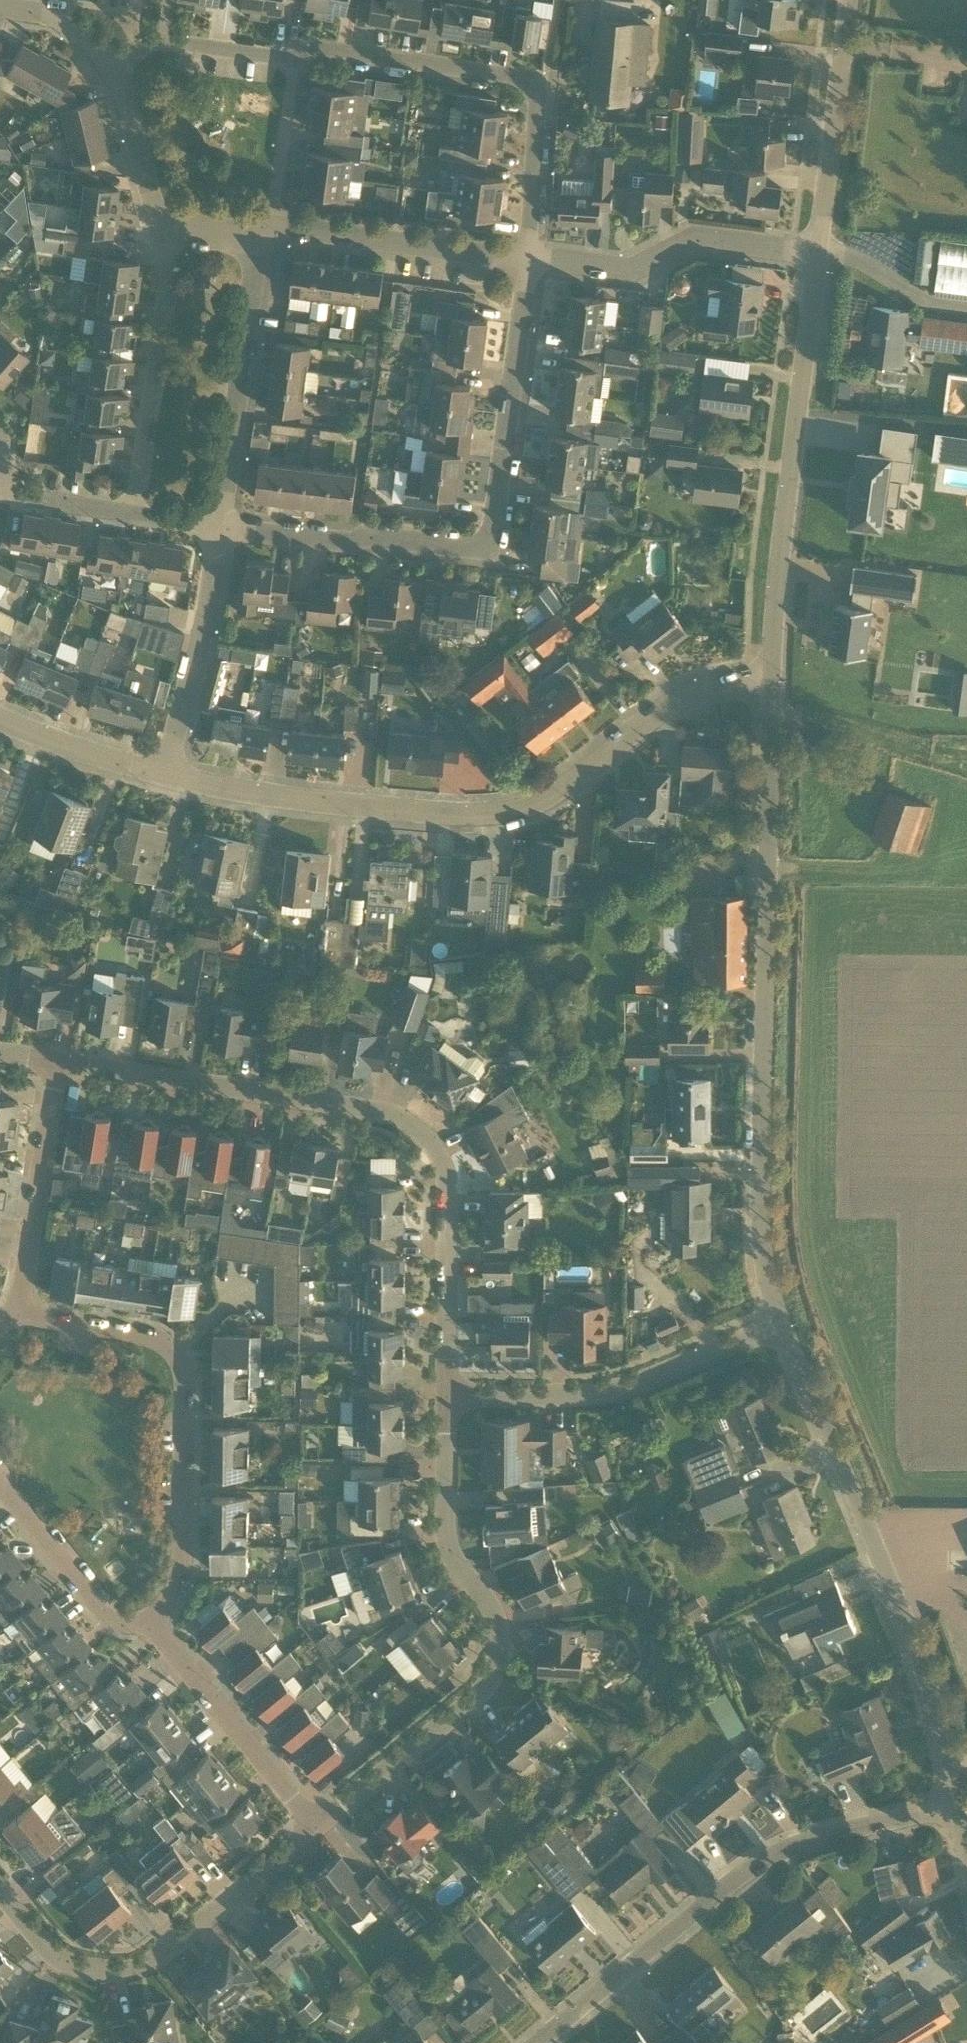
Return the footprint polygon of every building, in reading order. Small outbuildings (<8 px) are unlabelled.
[(195,9),(196,0),(186,0),(185,8),(195,9)] [(195,9),(204,10),(205,1),(217,3),(217,0),(196,0),(195,9)] [(239,6),(250,8),(249,17),(258,18),(260,0),(239,0),(239,6)] [(258,18),(267,19),(269,10),(280,12),(282,0),(260,0),(258,18)] [(303,5),(314,7),(313,16),(322,18),(325,0),(304,0),(303,5)] [(358,0),(325,0),(322,18),(332,19),(334,10),(344,12),(346,2),(357,4),(358,0)] [(395,0),(358,0),(357,4),(354,23),(367,25),(368,21),(391,25),(395,0)] [(432,0),(395,0),(391,25),(415,29),(414,32),(427,34),(432,0)] [(427,34),(439,36),(440,32),(463,36),(469,0),(432,0),(427,34)] [(463,36),(487,40),(486,44),(499,46),(506,0),(469,0),(463,36)] [(514,6),(515,0),(506,0),(499,46),(511,48),(512,44),(535,48),(536,46),(546,47),(551,17),(531,14),(532,9),(514,6)] [(700,13),(713,14),(714,0),(701,0),(700,13)] [(799,24),(798,24),(801,0),(750,0),(749,6),(760,7),(758,21),(799,27),(799,24)] [(644,83),(649,25),(600,20),(592,98),(629,102),(631,82),(644,83)] [(743,35),(708,30),(708,33),(697,31),(695,49),(706,51),(704,62),(724,64),(725,56),(740,58),(743,35)] [(22,45),(14,59),(1,57),(1,62),(0,66),(0,74),(5,75),(30,88),(46,58),(22,45)] [(761,56),(750,55),(748,71),(759,72),(756,98),(773,100),(774,89),(789,91),(793,59),(761,55),(761,56)] [(59,104),(74,93),(63,87),(71,72),(46,58),(30,88),(59,104)] [(365,93),(366,81),(328,75),(326,88),(312,86),(310,106),(355,112),(366,114),(369,93),(365,93)] [(77,105),(74,93),(59,104),(67,137),(100,128),(94,101),(77,105)] [(495,111),(497,99),(458,93),(457,106),(464,107),(462,127),(506,133),(509,113),(495,111)] [(222,124),(223,97),(194,97),(193,127),(209,127),(209,124),(222,124)] [(363,147),(365,134),(352,132),(355,112),(310,106),(307,126),(327,129),(325,141),(363,147)] [(702,161),(705,113),(680,112),(678,159),(702,161)] [(784,163),(785,138),(770,137),(771,117),(746,116),(745,137),(750,137),(749,161),(784,163)] [(503,154),(506,133),(462,127),(459,147),(440,145),(439,157),(449,159),(488,164),(489,152),(503,154)] [(89,173),(91,160),(107,156),(100,128),(67,137),(74,164),(73,171),(89,173)] [(10,159),(11,151),(2,137),(0,136),(0,158),(10,159)] [(306,172),(351,178),(354,158),(361,159),(363,147),(325,141),(323,154),(309,152),(306,172)] [(29,161),(29,164),(43,166),(45,155),(31,153),(30,154),(29,161)] [(613,186),(615,154),(596,153),(595,181),(564,179),(563,193),(562,193),(560,223),(599,225),(600,209),(612,210),(613,186)] [(486,176),(488,164),(449,159),(447,171),(441,170),(439,190),(459,193),(503,199),(506,179),(486,176)] [(678,165),(676,180),(689,181),(691,166),(678,165)] [(782,188),(760,185),(761,172),(706,166),(703,189),(724,191),(724,187),(734,188),(733,197),(748,198),(746,213),(779,217),(782,188)] [(71,194),(70,206),(119,212),(120,200),(116,199),(118,189),(96,186),(98,174),(89,173),(73,171),(71,183),(70,194),(71,194)] [(354,212),(356,199),(361,196),(364,180),(351,178),(306,172),(303,192),(317,194),(316,207),(353,212),(354,212)] [(673,204),(675,174),(647,172),(646,187),(631,186),(629,219),(659,221),(661,198),(672,199),(672,204),(673,204)] [(23,186),(4,208),(16,218),(5,231),(17,241),(29,227),(23,186)] [(500,219),(503,199),(459,193),(456,213),(448,212),(446,225),(485,230),(486,217),(500,219)] [(46,225),(46,227),(45,238),(63,241),(88,244),(90,232),(112,235),(113,225),(117,225),(119,212),(70,206),(68,206),(65,228),(46,225)] [(940,240),(934,290),(966,294),(966,243),(940,240)] [(138,263),(86,256),(88,244),(63,241),(62,252),(62,253),(86,256),(83,279),(100,282),(139,287),(140,274),(136,274),(138,263)] [(313,296),(318,262),(295,259),(290,293),(313,296)] [(334,308),(335,299),(340,265),(318,262),(313,296),(312,305),(334,308)] [(357,302),(362,268),(340,265),(335,299),(357,302)] [(380,305),(383,284),(384,271),(362,268),(357,302),(380,305)] [(725,280),(712,278),(710,293),(723,294),(721,315),(706,314),(703,336),(727,339),(729,327),(753,330),(757,301),(762,302),(764,284),(725,279),(725,280)] [(137,300),(139,287),(100,282),(98,293),(86,292),(83,315),(108,318),(110,306),(131,310),(133,299),(137,300)] [(604,324),(607,299),(572,295),(569,319),(604,324)] [(47,298),(45,309),(59,311),(60,300),(47,298)] [(485,342),(488,320),(473,318),(475,306),(441,301),(436,335),(485,342)] [(660,332),(664,307),(643,304),(640,329),(660,332)] [(906,321),(907,311),(874,307),(870,335),(873,336),(869,362),(900,366),(904,339),(921,341),(920,345),(966,352),(966,323),(923,317),(922,323),(906,321)] [(139,323),(108,318),(83,315),(81,331),(86,332),(83,353),(92,355),(110,357),(111,356),(112,345),(127,347),(129,333),(138,334),(139,323)] [(1,319),(0,320),(0,383),(3,386),(29,357),(10,340),(16,333),(1,319)] [(285,329),(296,331),(297,320),(287,319),(285,329)] [(600,348),(604,324),(569,319),(566,344),(600,348)] [(319,334),(320,324),(309,322),(308,332),(319,334)] [(352,339),(354,328),(343,327),(342,337),(352,339)] [(674,329),(663,337),(671,349),(683,340),(674,329)] [(375,342),(376,331),(366,330),(364,340),(375,342)] [(482,364),(485,342),(436,335),(433,357),(434,357),(432,369),(457,372),(459,361),(482,364)] [(308,369),(311,346),(278,341),(274,364),(308,369)] [(642,365),(643,354),(631,352),(631,351),(606,348),(605,360),(642,365)] [(694,373),(696,355),(659,350),(656,368),(694,373)] [(366,365),(376,366),(378,355),(367,354),(366,365)] [(110,357),(92,355),(89,370),(81,369),(78,390),(86,392),(105,394),(107,382),(122,384),(124,370),(133,371),(134,360),(111,356),(110,357)] [(605,360),(586,358),(584,368),(563,365),(559,390),(594,395),(601,396),(602,385),(604,373),(638,377),(640,365),(642,365),(605,360)] [(317,392),(320,371),(308,369),(274,364),(271,386),(317,392)] [(468,408),(471,386),(456,384),(457,372),(432,369),(423,367),(419,402),(468,408)] [(748,415),(752,380),(706,375),(701,409),(748,415)] [(317,392),(271,386),(268,409),(302,413),(305,391),(317,393),(317,392)] [(373,390),(362,388),(361,399),(371,400),(373,390)] [(127,409),(129,397),(105,394),(86,392),(78,390),(72,428),(81,429),(99,432),(100,431),(101,419),(116,421),(118,408),(127,409)] [(591,419),(594,395),(559,390),(556,414),(591,419)] [(465,430),(468,408),(419,402),(414,435),(423,437),(448,440),(450,428),(465,430)] [(31,409),(30,421),(42,422),(44,410),(31,409)] [(368,423),(369,412),(359,411),(358,422),(368,423)] [(683,440),(686,416),(676,415),(675,427),(651,423),(650,435),(683,440)] [(631,436),(632,425),(621,424),(621,422),(597,418),(595,431),(620,434),(631,436)] [(305,435),(307,426),(273,422),(270,440),(287,442),(288,433),(305,435)] [(354,441),(355,432),(321,428),(320,437),(354,441)] [(854,500),(852,523),(879,526),(881,505),(898,507),(900,482),(886,480),(888,458),(913,461),(916,431),(882,428),(879,456),(860,454),(858,475),(854,475),(852,499),(854,500)] [(99,432),(81,429),(79,445),(70,444),(67,465),(84,468),(94,469),(96,456),(111,459),(113,445),(122,446),(123,435),(100,431),(99,432)] [(618,447),(619,440),(620,434),(595,431),(593,443),(588,442),(588,441),(553,436),(550,461),(584,465),(598,467),(601,444),(618,447)] [(932,458),(948,460),(950,447),(966,449),(966,436),(936,431),(932,458)] [(448,440),(423,437),(421,449),(414,448),(411,469),(425,471),(459,476),(462,454),(447,452),(448,440)] [(695,466),(697,448),(672,445),(669,463),(695,466)] [(629,454),(627,470),(639,471),(641,456),(629,454)] [(581,490),(584,465),(550,461),(546,485),(581,490)] [(352,510),(353,508),(357,474),(260,462),(256,498),(352,510)] [(82,478),(84,468),(67,465),(66,475),(82,478)] [(737,502),(741,471),(700,466),(696,497),(737,502)] [(456,498),(459,476),(425,471),(411,469),(396,467),(391,500),(403,501),(403,503),(439,508),(441,496),(456,498)] [(587,489),(586,501),(610,504),(612,492),(587,489)] [(366,491),(363,509),(377,511),(379,493),(366,491)] [(610,504),(586,501),(584,514),(609,517),(610,504)] [(582,536),(584,518),(580,518),(581,511),(570,510),(536,505),(532,529),(582,536)] [(45,552),(51,519),(23,514),(20,534),(11,533),(9,546),(45,552)] [(82,558),(84,545),(76,544),(79,523),(51,519),(45,552),(82,558)] [(578,560),(582,536),(532,529),(529,553),(544,556),(541,575),(566,579),(568,559),(578,560)] [(120,586),(128,539),(99,535),(96,555),(88,554),(85,567),(119,573),(117,586),(120,586)] [(149,578),(155,544),(128,539),(120,586),(126,587),(128,574),(149,578)] [(183,549),(155,544),(149,578),(173,582),(186,584),(188,571),(180,569),(183,549)] [(27,561),(23,574),(39,578),(42,566),(27,561)] [(288,602),(291,574),(274,572),(275,566),(248,563),(246,583),(241,583),(238,611),(256,613),(258,599),(288,602)] [(14,571),(0,564),(0,582),(6,585),(14,571)] [(854,566),(854,567),(853,567),(850,591),(853,591),(851,607),(836,605),(829,652),(865,657),(872,610),(871,610),(873,594),(913,599),(917,575),(854,566)] [(337,607),(353,609),(357,575),(326,571),(323,594),(310,593),(309,601),(307,621),(335,624),(337,607)] [(413,615),(417,581),(386,578),(384,596),(371,595),(367,626),(396,629),(398,614),(413,615)] [(470,587),(470,582),(456,580),(455,586),(444,584),(443,596),(425,594),(419,640),(439,642),(440,632),(464,634),(465,621),(477,623),(478,609),(481,589),(470,587)] [(83,584),(81,597),(95,600),(97,587),(83,584)] [(536,625),(552,612),(537,594),(521,606),(536,625)] [(591,594),(572,609),(581,620),(600,605),(591,594)] [(663,650),(687,631),(662,599),(632,621),(630,618),(614,631),(634,657),(645,648),(655,660),(665,652),(663,650)] [(38,602),(33,613),(41,617),(46,607),(38,602)] [(167,620),(170,606),(146,603),(144,613),(143,616),(167,620)] [(122,614),(110,610),(105,624),(117,628),(122,614)] [(725,611),(724,623),(741,625),(742,613),(725,611)] [(14,682),(39,691),(54,654),(36,647),(47,620),(41,617),(33,613),(28,623),(18,645),(27,649),(14,682)] [(545,653),(572,632),(558,615),(531,635),(545,653)] [(10,632),(0,627),(0,657),(9,641),(18,645),(28,623),(17,618),(10,632)] [(161,639),(162,636),(165,627),(142,621),(139,632),(161,639)] [(110,657),(115,644),(99,639),(95,650),(87,673),(97,677),(87,710),(113,717),(125,678),(101,671),(107,655),(110,657)] [(275,641),(273,652),(291,654),(292,643),(275,641)] [(87,673),(95,650),(84,646),(80,645),(75,661),(55,653),(54,654),(39,691),(65,702),(75,675),(71,674),(74,668),(87,673)] [(257,651),(256,651),(234,647),(232,659),(255,663),(257,651)] [(363,648),(362,663),(382,665),(383,650),(363,648)] [(564,730),(532,688),(531,689),(504,654),(464,684),(479,703),(492,693),(495,691),(505,683),(518,700),(522,704),(529,714),(516,723),(538,751),(564,730)] [(213,711),(216,702),(227,659),(217,657),(203,708),(213,711)] [(564,730),(596,706),(575,679),(581,674),(569,659),(532,688),(564,730)] [(340,663),(327,667),(331,677),(343,673),(340,663)] [(379,690),(403,691),(404,668),(380,667),(379,690)] [(376,695),(377,670),(367,670),(365,695),(376,695)] [(139,725),(152,681),(126,674),(125,678),(113,717),(139,725)] [(161,678),(156,695),(166,698),(171,683),(171,681),(161,678)] [(283,721),(288,685),(276,684),(270,719),(283,721)] [(295,723),(300,687),(288,685),(283,721),(295,723)] [(954,711),(966,713),(966,699),(957,697),(954,711)] [(357,729),(359,705),(346,704),(345,728),(357,729)] [(239,749),(244,721),(218,716),(212,744),(239,749)] [(266,754),(271,726),(244,721),(239,749),(266,754)] [(317,760),(319,732),(292,729),(289,757),(317,760)] [(459,760),(461,732),(445,730),(445,737),(394,732),(391,763),(416,765),(417,763),(426,764),(425,771),(442,773),(443,758),(459,760)] [(344,763),(346,735),(319,732),(317,760),(344,763)] [(730,780),(732,750),(686,747),(684,778),(698,779),(696,802),(726,804),(727,780),(730,780)] [(5,799),(2,798),(11,775),(0,771),(0,813),(5,799)] [(666,812),(669,774),(649,772),(648,793),(642,792),(642,790),(619,789),(616,827),(629,827),(628,836),(676,840),(678,813),(666,812)] [(69,797),(53,791),(35,836),(74,849),(81,828),(78,827),(87,804),(75,799),(75,798),(69,796),(69,797)] [(910,851),(925,805),(888,792),(872,838),(910,851)] [(153,835),(156,823),(128,817),(126,824),(124,824),(123,828),(125,828),(125,833),(119,831),(115,835),(113,842),(116,847),(121,848),(120,854),(122,854),(118,872),(155,880),(164,837),(153,835)] [(573,867),(576,835),(555,833),(555,841),(535,839),(530,887),(549,889),(549,881),(570,883),(570,891),(590,893),(592,868),(573,867)] [(221,838),(209,835),(198,882),(237,891),(247,845),(249,845),(249,844),(227,839),(227,838),(222,836),(221,838)] [(306,853),(289,851),(282,912),(310,915),(312,901),(323,903),(326,880),(323,879),(326,855),(312,853),(312,852),(306,851),(306,853)] [(508,921),(510,903),(489,901),(493,857),(453,853),(449,901),(448,919),(487,922),(508,924),(508,921)] [(389,909),(407,911),(411,863),(372,860),(370,878),(364,877),(363,888),(369,888),(366,924),(388,925),(389,909)] [(0,871),(0,887),(5,891),(19,874),(6,864),(0,871)] [(52,908),(73,915),(88,874),(66,866),(57,892),(52,908)] [(161,938),(173,890),(158,886),(150,919),(146,934),(161,938)] [(747,895),(711,895),(711,896),(711,921),(692,921),(693,954),(710,954),(711,981),(746,981),(747,895)] [(510,903),(508,921),(517,922),(519,904),(510,903)] [(255,929),(258,912),(258,911),(239,907),(234,931),(254,934),(255,929)] [(321,963),(337,964),(340,964),(345,921),(325,919),(321,963)] [(361,922),(345,921),(340,964),(357,966),(361,922)] [(226,933),(223,949),(243,953),(246,937),(226,933)] [(409,961),(424,961),(425,937),(410,936),(409,961)] [(268,959),(266,975),(277,976),(279,960),(268,959)] [(60,987),(44,984),(47,966),(24,962),(20,984),(28,986),(24,1017),(55,1022),(56,1017),(72,1020),(77,986),(60,983),(60,987)] [(665,992),(665,968),(637,968),(637,992),(665,992)] [(416,1027),(429,990),(435,975),(412,972),(395,1020),(416,1027)] [(141,1006),(146,977),(117,973),(114,991),(93,987),(87,1027),(119,1032),(123,1003),(141,1006)] [(210,1020),(214,994),(217,976),(201,974),(198,991),(196,1003),(157,997),(150,1037),(182,1042),(186,1016),(210,1020)] [(429,991),(427,996),(438,1001),(442,990),(431,986),(429,991)] [(695,995),(673,994),(673,1021),(670,1021),(670,1049),(709,1049),(710,1032),(708,1032),(708,1008),(695,1007),(695,995)] [(263,1044),(267,1018),(247,1014),(248,1012),(220,1007),(214,1047),(242,1051),(244,1037),(250,1037),(249,1042),(263,1044)] [(382,1068),(388,1036),(375,1034),(379,1016),(349,1011),(340,1066),(369,1071),(370,1065),(382,1068)] [(416,1027),(414,1033),(435,1040),(440,1027),(419,1020),(416,1027)] [(319,1059),(324,1028),(287,1023),(285,1037),(293,1038),(290,1059),(306,1061),(307,1058),(319,1059)] [(469,1056),(447,1040),(439,1050),(433,1046),(415,1070),(428,1079),(423,1086),(428,1089),(428,1092),(433,1096),(433,1098),(438,1097),(455,1110),(479,1077),(486,1069),(485,1060),(478,1055),(469,1056)] [(660,1060),(660,1045),(626,1045),(626,1060),(660,1060)] [(532,1049),(509,1051),(511,1066),(533,1064),(532,1049)] [(709,1136),(709,1080),(676,1079),(676,1136),(709,1136)] [(527,1154),(512,1126),(529,1117),(511,1083),(478,1107),(484,1119),(464,1130),(473,1146),(479,1158),(484,1156),(492,1172),(527,1154)] [(20,1108),(17,1108),(18,1102),(0,1099),(0,1122),(17,1124),(20,1108)] [(106,1116),(103,1112),(97,1111),(92,1114),(87,1113),(83,1134),(69,1131),(63,1167),(102,1173),(106,1151),(107,1151),(110,1148),(111,1147),(111,1142),(111,1141),(108,1136),(111,1117),(106,1116)] [(152,1179),(153,1173),(157,1145),(160,1125),(155,1124),(151,1120),(146,1119),(141,1122),(136,1121),(133,1141),(120,1139),(115,1173),(152,1179)] [(11,1146),(12,1140),(15,1140),(17,1124),(0,1122),(0,1144),(11,1146)] [(179,1168),(191,1170),(194,1151),(197,1131),(193,1130),(189,1125),(183,1124),(178,1128),(173,1127),(170,1147),(157,1145),(153,1173),(175,1177),(178,1175),(179,1168)] [(230,1136),(226,1131),(220,1130),(215,1133),(210,1133),(207,1153),(194,1151),(191,1170),(187,1195),(198,1196),(201,1194),(202,1187),(226,1190),(231,1157),(234,1137),(230,1136)] [(595,1159),(614,1148),(607,1134),(588,1145),(595,1159)] [(267,1142),(263,1137),(257,1136),(252,1139),(247,1138),(244,1159),(231,1157),(226,1190),(225,1199),(243,1202),(251,1195),(263,1197),(266,1181),(272,1142),(267,1142)] [(309,1144),(295,1142),(294,1149),(281,1147),(275,1185),(290,1187),(292,1191),(310,1194),(313,1178),(318,1145),(311,1144),(311,1143),(309,1143),(309,1144)] [(668,1143),(653,1143),(631,1143),(631,1159),(668,1159),(668,1143)] [(326,1147),(326,1145),(325,1145),(325,1146),(318,1145),(313,1178),(333,1182),(331,1196),(346,1199),(352,1159),(339,1157),(340,1149),(326,1147)] [(709,1183),(709,1181),(681,1181),(681,1165),(629,1165),(628,1187),(666,1187),(666,1239),(671,1239),(671,1253),(696,1253),(696,1237),(709,1237),(709,1214),(706,1214),(706,1183),(709,1183)] [(371,1207),(405,1208),(405,1185),(397,1185),(397,1171),(371,1171),(371,1207)] [(6,1195),(9,1179),(6,1179),(7,1173),(0,1172),(0,1194),(6,1195)] [(54,1176),(51,1196),(61,1198),(64,1177),(54,1176)] [(524,1201),(523,1191),(492,1191),(491,1207),(494,1207),(494,1219),(486,1219),(486,1247),(507,1247),(507,1242),(528,1242),(528,1201),(524,1201)] [(397,1230),(405,1230),(405,1208),(371,1207),(371,1244),(397,1244),(397,1230)] [(187,1210),(185,1224),(195,1225),(197,1211),(187,1210)] [(86,1228),(88,1214),(79,1213),(77,1226),(86,1228)] [(96,1229),(98,1216),(88,1214),(86,1228),(96,1229)] [(134,1235),(136,1222),(126,1220),(124,1234),(134,1235)] [(143,1236),(145,1223),(136,1222),(134,1235),(143,1236)] [(265,1236),(267,1224),(253,1222),(251,1234),(265,1236)] [(182,1238),(184,1225),(174,1224),(172,1237),(182,1238)] [(191,1240),(193,1226),(184,1225),(182,1238),(191,1240)] [(229,1257),(233,1232),(221,1231),(217,1256),(229,1257)] [(240,1259),(244,1234),(233,1232),(229,1257),(240,1259)] [(252,1261),(256,1236),(244,1234),(240,1259),(252,1261)] [(264,1263),(267,1238),(256,1236),(252,1261),(264,1263)] [(275,1265),(300,1243),(267,1238),(264,1263),(275,1265)] [(300,1276),(300,1243),(275,1265),(275,1276),(300,1276)] [(397,1257),(397,1244),(371,1244),(355,1244),(355,1279),(371,1279),(404,1280),(405,1257),(397,1257)] [(76,1296),(82,1261),(57,1257),(52,1293),(76,1297),(76,1296)] [(512,1277),(513,1261),(484,1260),(484,1276),(512,1277)] [(100,1300),(105,1264),(82,1261),(76,1296),(92,1298),(92,1299),(100,1300)] [(123,1303),(129,1268),(105,1264),(100,1300),(108,1301),(108,1300),(123,1303)] [(147,1307),(153,1271),(129,1268),(123,1303),(140,1305),(139,1306),(147,1307)] [(170,1310),(176,1275),(153,1271),(147,1307),(155,1309),(155,1308),(170,1310)] [(195,1315),(201,1279),(176,1275),(170,1310),(171,1310),(171,1311),(195,1315)] [(300,1288),(300,1276),(275,1276),(275,1288),(300,1288)] [(371,1279),(355,1279),(353,1279),(353,1315),(396,1316),(396,1302),(404,1302),(404,1280),(371,1279)] [(626,1284),(626,1308),(642,1308),(642,1284),(626,1284)] [(300,1300),(300,1288),(275,1288),(275,1300),(300,1300)] [(300,1312),(300,1300),(275,1300),(275,1311),(300,1312)] [(501,1302),(501,1315),(478,1315),(478,1339),(494,1339),(494,1352),(530,1353),(530,1320),(534,1320),(534,1302),(501,1302)] [(606,1336),(606,1305),(566,1305),(566,1313),(551,1313),(551,1339),(566,1339),(566,1353),(595,1353),(595,1340),(598,1337),(606,1336)] [(300,1323),(300,1315),(300,1312),(275,1311),(275,1323),(300,1323)] [(396,1316),(353,1315),(353,1351),(370,1351),(404,1352),(404,1329),(396,1329),(396,1316)] [(623,1348),(623,1332),(610,1332),(610,1348),(623,1348)] [(214,1359),(251,1360),(251,1335),(221,1334),(215,1334),(214,1359)] [(300,1361),(300,1351),(286,1351),(286,1361),(299,1361),(300,1361)] [(396,1374),(404,1374),(404,1352),(370,1351),(370,1388),(396,1388),(396,1374)] [(251,1383),(251,1373),(250,1373),(250,1360),(251,1360),(214,1359),(215,1360),(215,1375),(214,1375),(214,1383),(251,1383)] [(296,1384),(296,1374),(282,1374),(282,1384),(296,1384)] [(317,1374),(303,1374),(303,1386),(317,1386),(317,1374)] [(249,1408),(250,1394),(251,1383),(214,1383),(214,1391),(215,1408),(249,1408)] [(296,1394),(296,1384),(282,1384),(282,1393),(296,1394)] [(396,1388),(370,1388),(354,1387),(353,1423),(404,1424),(404,1401),(396,1401),(396,1388)] [(301,1388),(300,1405),(317,1405),(317,1388),(301,1388)] [(711,1417),(716,1429),(721,1431),(725,1429),(730,1441),(683,1460),(701,1504),(740,1489),(726,1454),(748,1445),(754,1460),(782,1449),(760,1397),(711,1417)] [(485,1476),(531,1476),(531,1445),(544,1445),(544,1459),(564,1460),(565,1429),(528,1429),(528,1421),(506,1421),(504,1418),(494,1418),(492,1421),(485,1421),(485,1476)] [(300,1430),(300,1421),(286,1421),(286,1430),(300,1430)] [(404,1424),(353,1423),(353,1443),(344,1443),(344,1459),(388,1460),(388,1458),(387,1458),(387,1448),(388,1448),(388,1446),(404,1446),(404,1424)] [(250,1453),(250,1442),(249,1442),(249,1428),(214,1427),(214,1444),(213,1452),(250,1453)] [(248,1477),(249,1463),(250,1453),(213,1452),(213,1460),(214,1460),(214,1477),(248,1477)] [(594,1481),(616,1472),(608,1452),(586,1461),(594,1481)] [(302,1462),(301,1473),(316,1475),(317,1463),(302,1462)] [(384,1466),(384,1465),(351,1465),(351,1478),(360,1478),(360,1499),(404,1500),(404,1477),(379,1477),(379,1476),(378,1476),(378,1466),(384,1466)] [(299,1486),(299,1476),(286,1476),(286,1486),(299,1486)] [(534,1537),(532,1503),(546,1502),(544,1485),(520,1487),(517,1487),(518,1501),(504,1502),(504,1504),(486,1506),(488,1524),(484,1525),(485,1539),(507,1537),(507,1542),(522,1541),(522,1538),(534,1537)] [(781,1536),(788,1552),(815,1541),(803,1512),(807,1511),(797,1486),(766,1499),(771,1511),(757,1517),(768,1541),(781,1536)] [(708,1523),(747,1507),(740,1489),(701,1504),(708,1523)] [(249,1522),(249,1511),(248,1511),(248,1498),(213,1497),(213,1513),(212,1513),(212,1522),(249,1522)] [(404,1522),(404,1500),(360,1499),(360,1512),(351,1512),(351,1533),(378,1533),(378,1522),(404,1522)] [(295,1522),(295,1513),(282,1513),(281,1522),(295,1522)] [(611,1520),(594,1533),(604,1547),(621,1534),(611,1520)] [(248,1546),(249,1522),(212,1522),(212,1529),(213,1529),(213,1545),(212,1545),(248,1546)] [(295,1522),(281,1522),(281,1532),(295,1532),(295,1522)] [(379,1557),(376,1547),(382,1545),(380,1540),(343,1546),(349,1564),(349,1569),(356,1589),(411,1570),(404,1549),(381,1557),(380,1556),(379,1557)] [(248,1570),(248,1546),(212,1545),(212,1570),(248,1570)] [(541,1603),(567,1592),(553,1557),(552,1558),(547,1545),(517,1557),(523,1571),(513,1575),(526,1606),(540,1600),(541,1603)] [(0,1549),(0,1583),(17,1569),(23,1564),(8,1546),(2,1551),(0,1549)] [(285,1546),(285,1556),(299,1556),(299,1546),(285,1546)] [(317,1548),(299,1551),(302,1566),(319,1563),(317,1548)] [(17,1569),(0,1583),(0,1619),(5,1625),(14,1617),(39,1597),(45,1592),(31,1573),(24,1579),(17,1569)] [(397,1610),(394,1601),(395,1600),(418,1592),(411,1570),(356,1589),(351,1591),(360,1619),(365,1621),(403,1609),(397,1610)] [(797,1593),(812,1587),(809,1578),(794,1584),(797,1593)] [(840,1603),(844,1601),(836,1581),(812,1591),(814,1595),(763,1615),(767,1624),(778,1619),(784,1633),(791,1630),(800,1653),(820,1645),(826,1661),(844,1653),(838,1637),(856,1630),(847,1609),(843,1610),(840,1603)] [(630,1585),(627,1600),(649,1604),(652,1589),(630,1585)] [(254,1606),(245,1613),(230,1595),(218,1605),(221,1609),(204,1623),(196,1629),(198,1633),(196,1634),(203,1643),(206,1641),(208,1645),(215,1639),(227,1653),(267,1621),(258,1611),(254,1606)] [(47,1607),(39,1597),(14,1617),(22,1628),(13,1635),(27,1653),(36,1646),(62,1625),(68,1620),(53,1601),(47,1607)] [(704,1610),(687,1621),(694,1632),(711,1622),(704,1610)] [(449,1630),(435,1613),(416,1628),(415,1628),(414,1628),(408,1621),(413,1617),(412,1616),(387,1638),(395,1647),(402,1641),(415,1658),(449,1630)] [(273,1665),(262,1651),(279,1637),(275,1631),(268,1623),(267,1621),(227,1653),(239,1667),(232,1673),(234,1677),(232,1679),(239,1687),(242,1685),(244,1689),(251,1683),(273,1665)] [(62,1625),(36,1646),(44,1656),(36,1663),(50,1681),(84,1653),(91,1647),(76,1629),(70,1635),(62,1625)] [(538,1673),(555,1674),(555,1678),(568,1679),(568,1675),(580,1676),(582,1646),(580,1646),(581,1628),(547,1626),(546,1641),(540,1641),(538,1673)] [(326,1655),(342,1643),(329,1627),(314,1639),(326,1655)] [(717,1628),(702,1633),(708,1649),(723,1643),(717,1628)] [(451,1671),(444,1663),(464,1648),(449,1630),(415,1658),(423,1667),(416,1674),(430,1690),(456,1669),(451,1671)] [(276,1712),(297,1695),(286,1680),(303,1666),(291,1651),(273,1665),(251,1683),(260,1693),(253,1699),(259,1706),(256,1708),(264,1717),(266,1715),(268,1718),(276,1712)] [(92,1663),(84,1653),(50,1681),(73,1708),(114,1675),(99,1657),(92,1663)] [(833,1664),(831,1668),(835,1677),(851,1670),(846,1659),(833,1664)] [(114,1675),(73,1708),(82,1720),(92,1712),(105,1729),(114,1721),(138,1702),(146,1695),(131,1677),(125,1683),(117,1673),(114,1675)] [(329,1718),(317,1704),(327,1696),(315,1680),(297,1695),(276,1712),(287,1727),(280,1733),(283,1736),(281,1738),(288,1746),(290,1745),(293,1748),(300,1742),(321,1724),(329,1718)] [(726,1690),(708,1701),(729,1737),(747,1727),(726,1690)] [(520,1769),(533,1758),(530,1754),(566,1724),(549,1704),(545,1708),(535,1696),(515,1713),(518,1718),(507,1727),(510,1731),(498,1741),(520,1769)] [(869,1771),(900,1758),(885,1722),(889,1720),(879,1696),(843,1711),(856,1741),(822,1755),(832,1780),(866,1765),(869,1771)] [(129,1725),(144,1743),(177,1717),(169,1707),(166,1709),(159,1700),(146,1711),(138,1702),(114,1721),(122,1731),(129,1725)] [(57,1705),(43,1717),(51,1726),(65,1714),(57,1705)] [(345,1754),(334,1740),(352,1725),(339,1710),(329,1718),(321,1724),(300,1742),(308,1752),(301,1758),(307,1766),(305,1767),(312,1776),(314,1774),(317,1777),(345,1754)] [(44,1723),(36,1714),(27,1722),(34,1731),(44,1723)] [(144,1743),(159,1761),(172,1751),(189,1737),(182,1729),(185,1726),(177,1717),(144,1743)] [(78,1781),(104,1765),(93,1746),(67,1762),(78,1781)] [(215,1762),(208,1753),(191,1767),(177,1778),(192,1797),(225,1770),(217,1760),(215,1762)] [(713,1834),(733,1818),(730,1814),(752,1795),(743,1784),(756,1774),(738,1753),(721,1767),(724,1771),(694,1795),(705,1809),(685,1825),(696,1838),(708,1828),(713,1834)] [(446,1792),(466,1817),(498,1791),(504,1799),(505,1799),(516,1790),(488,1755),(476,1764),(467,1754),(444,1772),(452,1782),(452,1787),(446,1792)] [(638,1761),(628,1777),(641,1785),(651,1769),(638,1761)] [(0,1765),(0,1794),(8,1804),(28,1787),(20,1777),(14,1782),(0,1765)] [(148,1767),(128,1784),(137,1795),(157,1778),(148,1767)] [(99,1780),(109,1792),(122,1781),(112,1770),(99,1780)] [(216,1824),(232,1811),(225,1801),(238,1791),(231,1782),(233,1780),(225,1770),(192,1797),(200,1807),(192,1814),(199,1823),(201,1822),(208,1830),(216,1824)] [(16,1843),(45,1819),(31,1803),(46,1792),(36,1781),(28,1787),(8,1804),(17,1814),(2,1826),(16,1843)] [(635,1820),(650,1808),(635,1789),(620,1802),(635,1820)] [(543,1802),(551,1814),(569,1802),(560,1790),(543,1802)] [(138,1813),(147,1806),(140,1797),(131,1805),(138,1813)] [(248,1798),(232,1811),(216,1824),(232,1843),(236,1840),(244,1833),(261,1819),(254,1810),(256,1808),(248,1798)] [(407,1812),(406,1812),(406,1813),(400,1818),(396,1813),(378,1827),(391,1843),(387,1847),(398,1860),(399,1860),(409,1872),(423,1860),(424,1854),(416,1845),(440,1826),(420,1801),(407,1812)] [(168,1842),(179,1834),(164,1815),(153,1824),(168,1842)] [(73,1842),(64,1832),(58,1837),(45,1819),(16,1843),(30,1860),(45,1848),(53,1858),(73,1842)] [(627,1844),(597,1868),(576,1843),(560,1857),(571,1870),(584,1886),(600,1873),(622,1899),(652,1874),(657,1881),(674,1867),(644,1830),(627,1844)] [(204,1865),(213,1858),(214,1857),(199,1838),(189,1846),(204,1865)] [(196,1872),(173,1844),(161,1854),(154,1844),(146,1851),(179,1890),(186,1884),(184,1881),(196,1872)] [(123,1879),(134,1871),(116,1848),(105,1857),(113,1867),(123,1879)] [(171,1896),(179,1890),(146,1851),(139,1857),(146,1866),(135,1875),(158,1903),(169,1894),(171,1896)] [(556,1883),(571,1870),(560,1857),(555,1851),(540,1864),(556,1883)] [(895,1895),(941,1885),(934,1853),(888,1862),(895,1895)] [(364,1885),(342,1857),(329,1867),(330,1868),(317,1878),(328,1891),(326,1901),(334,1902),(350,1921),(371,1904),(376,1910),(394,1895),(377,1874),(364,1885)] [(53,1884),(70,1870),(60,1859),(43,1873),(53,1884)] [(481,1861),(471,1869),(479,1879),(489,1870),(481,1861)] [(123,1879),(113,1867),(102,1875),(100,1873),(85,1885),(92,1893),(90,1894),(113,1923),(130,1909),(118,1894),(128,1886),(123,1879)] [(830,1874),(817,1884),(820,1887),(835,1906),(849,1896),(830,1874)] [(96,1937),(113,1923),(90,1894),(82,1884),(62,1901),(70,1911),(73,1909),(96,1937)] [(418,1926),(426,1920),(405,1893),(396,1900),(404,1911),(418,1926)] [(775,1960),(822,1921),(800,1895),(774,1916),(776,1919),(756,1935),(754,1933),(753,1934),(775,1960)] [(868,1948),(910,1915),(899,1899),(855,1933),(868,1948)] [(314,1933),(288,1901),(271,1915),(273,1917),(266,1922),(265,1920),(260,1924),(265,1930),(253,1940),(277,1970),(291,1959),(287,1955),(314,1933)] [(596,1931),(573,1903),(549,1923),(544,1918),(523,1936),(528,1942),(527,1942),(550,1970),(573,1950),(571,1947),(579,1940),(582,1943),(596,1931)] [(951,1936),(936,1910),(931,1912),(927,1905),(910,1915),(868,1948),(887,1981),(935,1953),(931,1947),(951,1936)] [(842,1937),(852,1926),(835,1906),(824,1918),(842,1937)] [(484,1952),(499,1940),(478,1915),(463,1928),(484,1952)] [(223,2003),(241,1988),(255,1977),(231,1947),(185,1984),(194,1996),(194,2002),(199,2002),(209,2014),(223,2003)] [(13,1967),(0,1951),(0,1978),(13,1967)] [(498,2013),(519,1995),(492,1963),(449,1999),(455,2005),(447,2011),(447,2017),(455,2026),(460,2027),(467,2021),(472,2027),(494,2009),(498,2013)] [(729,2021),(718,2008),(736,1993),(714,1966),(668,2004),(690,2031),(703,2020),(714,2033),(729,2021)] [(411,1990),(401,1978),(390,1988),(385,1992),(394,2004),(411,1990)] [(901,2016),(920,2004),(909,1987),(890,1999),(901,2016)] [(40,2029),(35,2028),(36,2028),(11,2019),(3,2042),(30,2042),(32,2039),(42,2042),(86,2042),(93,2020),(77,2015),(80,2003),(53,1995),(50,2006),(48,2005),(40,2029)] [(937,1996),(907,2015),(921,2038),(951,2020),(937,1996)] [(172,2000),(154,2003),(154,2002),(152,2002),(152,2004),(146,2005),(146,2003),(144,2004),(145,2005),(137,2006),(139,2017),(128,2019),(129,2023),(113,2025),(116,2042),(179,2042),(172,2000)] [(871,2038),(874,2042),(901,2042),(891,2025),(871,2038)] [(416,2027),(397,2042),(429,2042),(416,2027)] [(637,2030),(621,2042),(648,2042),(637,2030)]
